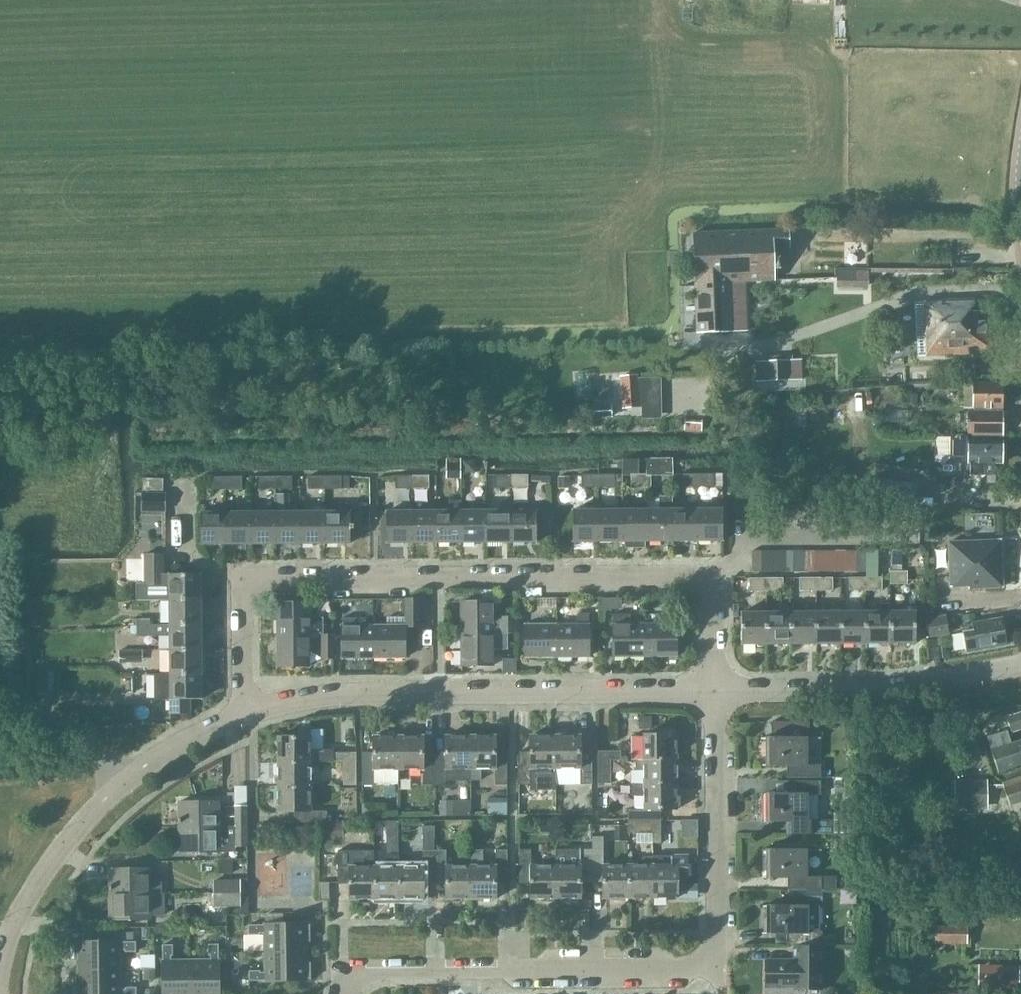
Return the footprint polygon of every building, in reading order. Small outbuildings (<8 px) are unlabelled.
[(697,333),(748,331),(746,281),(776,279),(775,248),(791,247),(791,229),(693,233),(697,333)] [(976,299),(924,301),(926,336),(920,337),(920,356),(982,353),(981,348),(990,348),(988,310),(976,311),(976,299)] [(757,361),(758,381),(803,379),(802,359),(757,361)] [(622,376),(624,407),(640,406),(638,374),(622,376)] [(973,384),(973,383),(963,383),(963,408),(973,408),(973,409),(1003,409),(1003,384),(973,384)] [(593,406),(594,418),(613,417),(612,405),(593,406)] [(971,434),(1003,435),(1003,413),(970,412),(970,434),(971,434)] [(959,434),(959,441),(953,441),(953,457),(970,457),(969,475),(996,475),(996,463),(1003,463),(1003,442),(970,441),(971,434),(970,434),(959,434)] [(673,458),(647,459),(647,474),(648,474),(648,487),(652,487),(652,475),(673,475),(673,458)] [(476,459),(463,459),(463,474),(476,474),(476,459)] [(623,459),(623,474),(630,474),(639,474),(639,459),(623,459)] [(447,463),(447,475),(460,475),(461,463),(447,463)] [(511,488),(510,474),(495,475),(495,488),(511,488)] [(529,474),(510,474),(511,488),(529,487),(529,474)] [(599,487),(599,474),(582,475),(582,488),(599,487)] [(616,487),(616,474),(599,474),(599,487),(616,487)] [(630,487),(648,487),(648,474),(647,474),(639,474),(630,474),(630,487)] [(698,488),(697,474),(681,474),(681,488),(698,488)] [(714,474),(697,474),(698,488),(714,488),(714,474)] [(410,488),(410,475),(396,475),(396,488),(410,488)] [(430,475),(410,475),(410,488),(430,489),(430,475)] [(275,476),(259,477),(259,490),(275,490),(275,476)] [(293,476),(275,476),(275,490),(293,489),(293,476)] [(325,476),(309,476),(309,490),(325,489),(325,476)] [(349,476),(325,476),(325,489),(350,489),(349,476)] [(226,490),(226,477),(209,477),(209,490),(226,490)] [(243,477),(226,477),(226,490),(243,490),(243,477)] [(143,489),(162,491),(163,491),(164,479),(143,478),(143,489)] [(874,479),(871,500),(912,506),(915,485),(874,479)] [(165,493),(154,493),(153,512),(165,512),(165,493)] [(673,497),(659,497),(659,510),(648,510),(648,542),(673,542),(673,510),(673,497)] [(448,501),(448,511),(436,511),(436,544),(461,543),(461,511),(461,501),(448,501)] [(486,543),(486,511),(486,504),(473,505),(473,511),(461,511),(461,543),(486,543)] [(585,504),(585,510),(573,510),(573,542),(598,542),(598,510),(598,504),(585,504)] [(511,510),(486,511),(486,543),(511,543),(511,510)] [(511,510),(511,543),(536,543),(536,532),(549,532),(549,510),(511,510)] [(623,542),(623,510),(598,510),(598,542),(623,542)] [(623,542),(648,542),(648,510),(623,510),(623,542)] [(673,510),(673,542),(698,542),(698,510),(673,510)] [(698,510),(698,542),(723,542),(723,510),(698,510)] [(436,544),(436,511),(411,512),(411,544),(436,544)] [(201,544),(226,544),(226,512),(201,513),(201,544)] [(226,512),(226,544),(251,544),(251,512),(226,512)] [(251,512),(251,544),(276,544),(275,512),(251,512)] [(275,512),(276,544),(300,544),(300,512),(275,512)] [(300,512),(300,544),(325,544),(325,512),(300,512)] [(350,512),(325,512),(325,544),(350,544),(350,529),(360,529),(360,513),(350,513),(350,512)] [(386,544),(411,544),(411,512),(386,512),(386,544)] [(968,585),(969,589),(1003,587),(1001,539),(949,541),(950,586),(968,585)] [(762,551),(762,570),(772,570),(772,550),(762,551)] [(772,550),(772,570),(782,570),(782,550),(772,550)] [(782,550),(782,570),(793,570),(794,550),(782,550)] [(794,550),(793,570),(804,570),(804,550),(794,550)] [(814,570),(814,550),(804,550),(804,570),(814,570)] [(825,569),(825,550),(814,550),(814,570),(825,569)] [(835,569),(835,550),(825,550),(825,569),(835,569)] [(846,569),(846,550),(835,550),(835,569),(846,569)] [(855,569),(856,550),(846,550),(846,569),(855,569)] [(856,550),(855,569),(865,569),(866,550),(856,550)] [(892,571),(902,570),(902,550),(891,550),(892,571)] [(752,551),(752,570),(762,570),(762,551),(752,551)] [(201,574),(169,574),(163,574),(163,562),(145,562),(145,584),(170,584),(170,599),(201,599),(201,574)] [(902,571),(902,570),(892,571),(890,571),(890,585),(908,585),(908,571),(902,571)] [(816,578),(816,591),(834,591),(834,577),(816,578)] [(866,590),(866,577),(849,577),(849,590),(866,590)] [(876,577),(866,577),(866,590),(882,590),(882,577),(876,577)] [(766,591),(766,578),(750,578),(750,591),(766,591)] [(766,578),(766,591),(792,591),(792,578),(766,578)] [(800,591),(816,591),(816,578),(800,578),(800,591)] [(611,598),(602,598),(602,610),(611,610),(611,598)] [(201,599),(170,599),(170,624),(201,624),(201,599)] [(421,599),(405,599),(405,625),(406,625),(406,627),(421,627),(421,599)] [(310,618),(310,601),(277,601),(277,633),(310,633),(310,635),(322,635),(322,634),(324,634),(324,618),(310,618)] [(493,602),(461,602),(462,633),(508,633),(516,633),(516,617),(493,617),(493,602)] [(816,642),(816,611),(816,606),(806,606),(806,611),(791,611),(791,643),(816,642)] [(766,612),(766,643),(791,643),(791,611),(766,612)] [(816,611),(816,642),(841,642),(841,611),(816,611)] [(841,611),(841,642),(866,642),(866,611),(841,611)] [(866,611),(866,642),(891,642),(891,611),(866,611)] [(891,611),(891,642),(916,642),(916,611),(891,611)] [(588,612),(577,613),(577,624),(556,624),(557,656),(589,655),(588,612)] [(666,612),(667,624),(645,624),(645,655),(676,655),(676,624),(675,624),(675,612),(666,612)] [(742,643),(766,643),(766,612),(741,612),(742,643)] [(631,614),(613,614),(613,655),(645,655),(645,624),(630,624),(631,614)] [(926,619),(929,632),(949,629),(946,615),(926,619)] [(343,626),(342,626),(342,658),(374,658),(373,626),(352,626),(352,618),(343,618),(343,626)] [(1007,645),(1002,618),(962,625),(966,651),(1007,645)] [(201,624),(170,624),(164,624),(154,624),(137,624),(137,635),(170,635),(170,649),(201,649),(201,624)] [(525,656),(557,656),(556,624),(524,625),(525,656)] [(405,625),(373,626),(374,658),(406,658),(406,627),(406,625),(405,625)] [(310,633),(277,633),(277,665),(309,665),(310,635),(310,633)] [(508,633),(462,633),(462,665),(494,665),(493,650),(509,649),(508,633)] [(322,658),(333,658),(333,653),(333,634),(324,634),(322,634),(322,635),(322,658)] [(201,649),(170,649),(170,674),(201,674),(201,649)] [(201,699),(201,674),(154,674),(154,699),(170,699),(170,713),(189,713),(189,699),(201,699)] [(1012,733),(1020,730),(1020,712),(1007,716),(1012,733)] [(772,738),(767,738),(768,767),(791,766),(791,778),(821,778),(821,764),(806,764),(805,737),(809,737),(809,722),(772,722),(772,738)] [(1001,774),(1016,769),(1015,767),(1020,765),(1020,741),(1011,745),(1007,732),(989,738),(1001,774)] [(529,751),(519,751),(519,784),(531,784),(530,768),(555,768),(555,735),(529,736),(529,751)] [(580,750),(580,735),(555,735),(555,768),(579,768),(579,783),(591,783),(591,750),(580,750)] [(644,760),(670,760),(678,760),(678,735),(644,735),(644,760)] [(445,751),(434,751),(434,784),(446,784),(446,769),(471,769),(471,736),(445,736),(445,751)] [(496,751),(496,736),(471,736),(471,769),(495,769),(495,784),(507,784),(507,751),(496,751)] [(311,737),(278,737),(278,762),(311,761),(311,737)] [(398,769),(398,737),(373,737),(373,752),(362,752),(362,785),(375,785),(375,769),(398,769)] [(398,737),(398,769),(423,769),(423,784),(434,784),(434,751),(423,751),(423,737),(398,737)] [(621,751),(598,750),(598,773),(612,773),(612,760),(621,760),(621,751)] [(356,774),(356,753),(333,753),(333,762),(343,762),(343,774),(356,774)] [(678,760),(670,760),(644,760),(644,785),(678,785),(678,760)] [(311,761),(278,762),(278,787),(311,786),(311,761)] [(612,773),(598,773),(598,783),(612,783),(612,773)] [(356,785),(356,774),(343,774),(343,785),(356,785)] [(1003,783),(1010,805),(1020,801),(1020,777),(1003,783)] [(792,781),(792,794),(768,794),(768,821),(792,821),(792,834),(838,833),(838,820),(806,821),(806,794),(825,793),(825,780),(792,781)] [(956,781),(957,806),(989,805),(988,780),(956,781)] [(639,821),(662,821),(662,810),(678,810),(678,785),(644,785),(644,809),(629,809),(629,821),(639,821)] [(311,786),(278,787),(278,811),(293,811),(293,823),(326,823),(326,811),(311,811),(311,786)] [(458,815),(459,798),(434,797),(433,814),(458,815)] [(488,799),(488,815),(508,815),(507,798),(488,799)] [(178,802),(179,827),(219,826),(219,825),(219,801),(178,802)] [(371,804),(362,804),(362,816),(371,816),(371,804)] [(235,808),(236,825),(236,826),(247,826),(246,808),(235,808)] [(629,821),(629,833),(639,833),(639,821),(629,821)] [(639,833),(653,833),(653,844),(662,844),(662,821),(639,821),(639,833)] [(179,827),(179,852),(219,852),(219,847),(221,848),(222,852),(236,852),(236,847),(247,847),(247,826),(236,826),(236,825),(219,825),(219,826),(179,827)] [(603,881),(604,898),(628,897),(628,864),(604,865),(604,848),(592,849),(592,881),(603,881)] [(531,849),(520,849),(520,882),(531,882),(531,899),(556,898),(556,865),(532,865),(531,849)] [(582,898),(581,882),(592,881),(592,849),(580,849),(580,865),(556,865),(556,898),(582,898)] [(792,890),(822,890),(822,877),(806,876),(807,850),(769,849),(769,878),(792,878),(792,890)] [(398,866),(398,899),(423,899),(423,883),(435,883),(434,850),(423,850),(423,866),(398,866)] [(447,850),(434,850),(435,883),(446,883),(446,899),(471,899),(471,865),(447,865),(447,850)] [(471,865),(471,899),(496,899),(496,883),(508,883),(508,850),(496,850),(496,865),(471,865)] [(349,899),(374,899),(373,866),(349,866),(349,851),(337,851),(338,884),(349,884),(349,899)] [(688,878),(688,855),(667,855),(667,864),(654,864),(653,864),(653,897),(678,897),(678,878),(688,878)] [(643,856),(644,864),(628,864),(628,897),(653,897),(653,864),(654,864),(654,856),(643,856)] [(398,899),(398,866),(373,866),(374,899),(398,899)] [(150,869),(110,869),(111,894),(162,893),(162,881),(158,881),(157,874),(150,875),(150,869)] [(214,892),(241,892),(241,881),(214,881),(214,892)] [(241,905),(241,892),(214,892),(214,905),(241,905)] [(111,894),(111,919),(150,919),(150,916),(163,915),(162,893),(111,894)] [(807,906),(769,905),(768,934),(793,935),(793,946),(823,946),(823,937),(823,933),(807,932),(807,906)] [(265,935),(265,953),(307,952),(307,942),(311,942),(311,925),(307,925),(307,924),(249,925),(249,935),(265,935)] [(933,944),(968,944),(968,926),(933,926),(933,944)] [(79,960),(79,970),(120,970),(120,952),(136,952),(136,942),(120,942),(120,941),(78,942),(78,943),(74,943),(75,960),(79,960)] [(192,993),(220,993),(220,960),(219,960),(219,944),(209,944),(209,955),(211,955),(211,960),(192,960),(192,993)] [(192,960),(173,961),(173,945),(163,945),(163,961),(163,993),(192,993),(192,960)] [(796,960),(766,960),(766,988),(823,988),(823,947),(796,947),(796,960)] [(250,971),(250,981),(266,981),(308,980),(308,979),(311,979),(311,962),(307,962),(307,952),(265,953),(266,970),(250,971)] [(131,982),(145,983),(145,968),(131,967),(131,982)] [(79,970),(79,981),(75,981),(75,993),(137,993),(137,987),(121,988),(120,970),(79,970)] [(979,989),(1018,991),(1019,973),(980,971),(979,989)]
